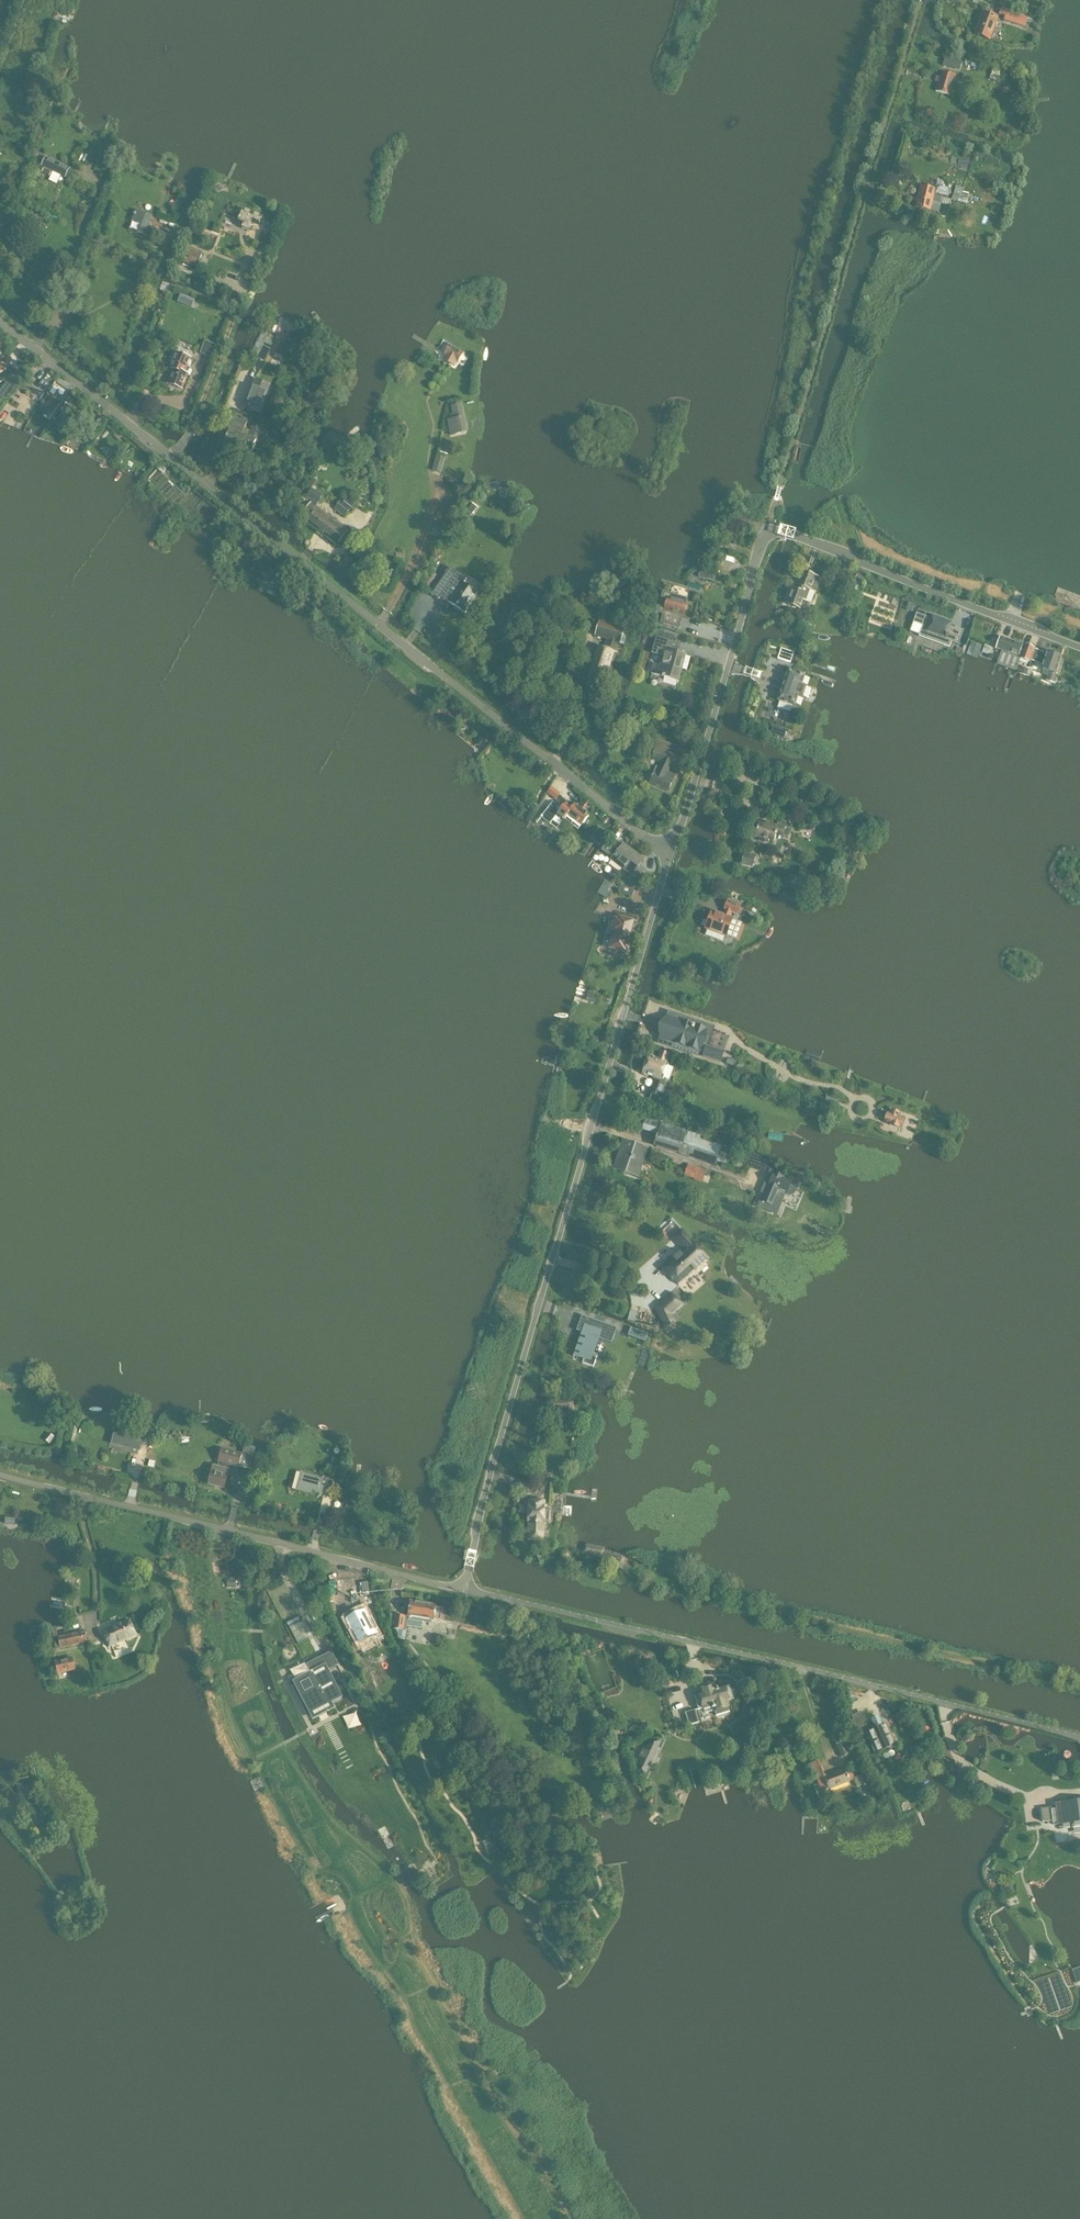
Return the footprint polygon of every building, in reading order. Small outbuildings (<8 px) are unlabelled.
[(1028,17),(1001,7),(999,14),(1005,16),(1004,20),(1024,27),(1028,17)] [(989,40),(997,20),(982,14),(975,35),(989,40)] [(947,55),(945,62),(961,67),(964,60),(947,55)] [(1010,67),(1008,76),(1015,77),(1017,69),(1010,67)] [(936,77),(935,82),(938,82),(936,91),(949,96),(955,76),(941,72),(940,78),(936,77)] [(46,158),(41,166),(44,168),(42,173),(49,177),(51,172),(66,178),(70,169),(62,165),(57,163),(46,158)] [(946,199),(949,189),(936,186),(935,190),(920,187),(915,208),(930,211),(934,196),(946,199)] [(965,205),(966,201),(961,199),(964,189),(955,186),(951,200),(965,205)] [(239,220),(237,224),(243,227),(242,229),(249,231),(252,223),(259,226),(262,218),(243,210),(240,218),(239,220)] [(130,227),(129,230),(145,236),(152,217),(136,211),(132,222),(140,225),(138,230),(130,227)] [(160,238),(157,244),(164,247),(166,240),(160,238)] [(200,261),(203,253),(187,247),(184,255),(200,261)] [(192,308),(195,300),(181,295),(178,303),(192,308)] [(254,356),(258,358),(265,361),(276,339),(262,332),(253,351),(256,353),(254,356)] [(454,368),(463,354),(450,345),(443,355),(445,356),(442,360),(454,368)] [(174,370),(168,384),(182,390),(188,375),(187,375),(190,368),(187,367),(190,359),(187,358),(189,352),(180,349),(177,354),(171,369),(174,370)] [(0,393),(0,395),(7,400),(16,386),(8,380),(0,393)] [(259,414),(270,385),(256,380),(245,409),(259,414)] [(285,413),(289,402),(275,396),(270,407),(285,413)] [(462,417),(458,404),(450,407),(453,420),(448,421),(452,436),(467,431),(463,417),(462,417)] [(311,421),(319,424),(322,416),(315,413),(311,421)] [(249,438),(243,436),(247,423),(231,417),(225,430),(229,431),(224,446),(251,457),(256,442),(262,444),(267,431),(254,425),(249,438)] [(312,489),(316,480),(312,478),(307,486),(312,489)] [(311,489),(306,498),(314,502),(312,504),(316,507),(318,504),(322,495),(311,489)] [(354,506),(345,499),(343,502),(340,500),(333,509),(344,517),(348,512),(351,514),(352,513),(354,506)] [(311,503),(304,512),(311,517),(308,520),(338,543),(348,531),(316,507),(312,504),(311,503)] [(471,504),(466,510),(472,515),(477,508),(471,504)] [(464,583),(466,580),(456,573),(450,568),(444,577),(432,594),(439,599),(440,596),(464,613),(471,603),(478,593),(464,583)] [(700,573),(699,578),(713,581),(714,577),(700,573)] [(815,592),(820,579),(802,573),(798,586),(799,587),(798,592),(793,590),(787,604),(799,609),(802,601),(809,603),(811,602),(815,592)] [(612,589),(609,601),(619,603),(621,591),(612,589)] [(664,593),(658,613),(664,614),(661,623),(678,628),(682,616),(684,616),(687,605),(685,605),(687,599),(664,593)] [(963,631),(956,628),(954,628),(953,629),(950,627),(950,626),(951,624),(932,617),(931,620),(926,619),(927,618),(924,617),(916,614),(913,623),(923,626),(919,635),(949,646),(950,642),(958,645),(963,631)] [(617,652),(624,630),(600,622),(595,636),(608,640),(605,650),(598,648),(589,677),(602,681),(603,680),(605,680),(606,675),(605,675),(606,671),(611,673),(614,661),(613,661),(616,651),(617,652)] [(658,632),(652,654),(662,657),(657,675),(678,681),(685,655),(673,652),(675,643),(663,640),(664,633),(658,632)] [(1000,637),(996,649),(1002,651),(998,663),(1017,670),(1021,659),(1029,662),(1033,649),(1025,646),(1000,637)] [(984,646),(982,653),(989,655),(991,648),(984,646)] [(1040,665),(1044,653),(1035,650),(1031,661),(1040,665)] [(1053,684),(1057,675),(1055,674),(1060,657),(1048,653),(1042,670),(1045,671),(1044,675),(1048,676),(1046,681),(1053,684)] [(788,670),(778,701),(794,706),(798,696),(802,697),(806,687),(801,685),(805,675),(788,670)] [(778,729),(775,737),(783,740),(786,731),(778,729)] [(671,745),(657,740),(657,742),(653,741),(651,748),(654,749),(652,757),(662,760),(658,768),(667,772),(671,763),(679,766),(682,758),(668,753),(671,745)] [(667,772),(658,768),(656,767),(649,782),(668,791),(675,776),(667,772)] [(772,802),(777,786),(769,784),(764,799),(772,802)] [(551,789),(547,794),(556,801),(560,796),(551,789)] [(532,802),(528,808),(533,812),(537,806),(532,802)] [(550,805),(541,817),(550,824),(555,817),(562,822),(563,819),(567,815),(582,826),(589,817),(574,805),(571,809),(565,804),(559,812),(550,805)] [(755,836),(774,841),(776,834),(783,836),(788,837),(790,829),(785,828),(786,822),(778,820),(777,825),(777,827),(759,823),(755,836)] [(590,839),(598,845),(599,843),(600,845),(608,835),(600,828),(595,835),(594,834),(590,839)] [(611,860),(631,876),(626,883),(632,885),(634,881),(636,882),(646,871),(639,866),(644,860),(624,844),(619,851),(615,848),(613,850),(610,854),(614,857),(611,860)] [(610,854),(613,850),(606,845),(602,851),(609,856),(610,854)] [(753,868),(756,857),(744,854),(741,864),(753,868)] [(605,880),(598,893),(607,898),(610,893),(608,892),(612,884),(610,883),(605,880)] [(632,885),(626,883),(620,881),(617,888),(621,890),(620,893),(631,897),(634,889),(635,886),(632,885)] [(737,914),(740,906),(728,902),(725,909),(726,910),(724,916),(712,911),(706,929),(725,936),(732,919),(729,918),(731,911),(737,914)] [(613,934),(609,949),(625,954),(625,952),(628,953),(632,940),(629,939),(634,922),(618,918),(617,920),(615,920),(611,934),(613,934)] [(591,993),(589,1001),(594,1003),(597,995),(591,993)] [(700,1051),(704,1052),(706,1047),(707,1047),(713,1028),(669,1013),(666,1021),(664,1020),(663,1023),(662,1023),(659,1031),(660,1031),(659,1034),(661,1035),(659,1043),(698,1056),(700,1051)] [(724,1052),(707,1047),(706,1047),(704,1052),(703,1057),(720,1063),(724,1052)] [(660,1098),(665,1085),(666,1081),(663,1080),(668,1064),(666,1063),(669,1055),(660,1052),(657,1060),(649,1057),(643,1073),(656,1078),(650,1094),(652,1095),(650,1100),(659,1104),(661,1098),(660,1098)] [(837,1107),(839,1101),(826,1097),(824,1103),(837,1107)] [(798,1098),(795,1106),(802,1108),(805,1101),(798,1098)] [(888,1113),(885,1122),(890,1124),(890,1126),(899,1129),(899,1127),(902,1128),(905,1119),(900,1117),(900,1116),(899,1116),(900,1114),(891,1111),(890,1114),(888,1113)] [(724,1164),(729,1150),(689,1137),(690,1133),(686,1132),(661,1124),(662,1121),(647,1117),(643,1130),(657,1135),(654,1145),(656,1147),(715,1166),(716,1162),(724,1164)] [(640,1175),(649,1149),(622,1140),(614,1167),(640,1175)] [(750,1152),(745,1164),(752,1167),(756,1155),(750,1152)] [(701,1182),(705,1172),(688,1166),(685,1175),(695,1179),(695,1180),(701,1182)] [(766,1181),(762,1192),(766,1193),(762,1202),(772,1206),(777,1193),(785,1196),(786,1197),(788,1197),(790,1197),(791,1196),(793,1195),(794,1194),(795,1193),(796,1191),(797,1190),(797,1188),(797,1186),(796,1185),(795,1183),(794,1182),(793,1181),(791,1180),(774,1173),(770,1183),(766,1181)] [(673,1259),(662,1268),(677,1285),(707,1259),(682,1231),(675,1238),(684,1249),(680,1253),(680,1254),(674,1260),(673,1259)] [(672,1293),(655,1308),(665,1327),(675,1322),(671,1314),(682,1304),(672,1293)] [(630,1311),(628,1321),(635,1323),(638,1313),(630,1311)] [(582,1333),(574,1354),(585,1358),(583,1364),(593,1368),(597,1356),(592,1354),(597,1338),(612,1344),(617,1329),(610,1326),(582,1316),(577,1331),(579,1332),(580,1330),(582,1331),(582,1333)] [(550,1402),(551,1415),(557,1415),(557,1409),(566,1409),(566,1414),(573,1413),(572,1401),(550,1402)] [(144,1442),(145,1437),(120,1431),(117,1445),(139,1450),(141,1442),(144,1442)] [(249,1469),(255,1447),(245,1445),(242,1454),(221,1449),(218,1462),(219,1462),(218,1467),(213,1466),(209,1484),(224,1488),(230,1465),(239,1467),(239,1466),(249,1469)] [(70,1451),(68,1457),(75,1459),(77,1453),(70,1451)] [(319,1494),(323,1480),(303,1474),(301,1484),(312,1487),(312,1490),(313,1490),(312,1492),(319,1494)] [(346,1501),(351,1482),(352,1482),(346,1480),(340,1499),(346,1501)] [(519,1506),(519,1513),(520,1513),(520,1514),(524,1514),(524,1513),(528,1513),(527,1523),(529,1523),(528,1541),(543,1542),(545,1502),(529,1501),(528,1506),(519,1506)] [(410,1602),(408,1617),(412,1618),(411,1621),(423,1623),(431,1624),(432,1621),(433,1621),(434,1620),(441,1621),(443,1609),(435,1608),(436,1606),(410,1602)] [(361,1607),(356,1608),(356,1609),(355,1609),(355,1610),(355,1611),(356,1614),(354,1615),(353,1613),(346,1615),(347,1617),(350,1629),(347,1630),(351,1644),(359,1641),(360,1643),(371,1639),(368,1627),(371,1626),(368,1615),(364,1616),(361,1607)] [(405,1617),(390,1615),(392,1625),(395,1625),(395,1629),(399,1635),(398,1639),(405,1640),(406,1631),(403,1631),(405,1617)] [(109,1648),(136,1636),(130,1621),(102,1632),(109,1648)] [(56,1649),(87,1642),(85,1632),(53,1638),(56,1649)] [(296,1683),(314,1716),(331,1707),(328,1702),(339,1696),(326,1672),(339,1666),(331,1652),(306,1665),(312,1675),(296,1683)] [(75,1670),(73,1659),(55,1662),(57,1672),(66,1670),(66,1672),(75,1670)] [(368,1672),(377,1686),(384,1682),(375,1668),(368,1672)] [(702,1694),(694,1696),(699,1710),(703,1709),(705,1714),(714,1711),(716,1716),(729,1712),(726,1702),(734,1700),(730,1686),(716,1691),(715,1687),(701,1692),(702,1694)] [(689,1726),(699,1722),(696,1710),(685,1713),(689,1726)] [(882,1726),(882,1725),(878,1717),(877,1719),(876,1720),(857,1729),(860,1736),(868,1732),(877,1754),(895,1746),(886,1724),(882,1726)] [(463,1738),(469,1736),(462,1719),(456,1722),(463,1738)] [(583,1741),(585,1729),(574,1727),(572,1739),(583,1741)] [(662,1741),(644,1747),(638,1759),(645,1778),(662,1741)] [(844,1742),(836,1745),(841,1758),(849,1754),(844,1742)] [(824,1778),(820,1766),(813,1768),(822,1792),(854,1779),(850,1768),(824,1778)] [(29,1784),(24,1786),(23,1783),(16,1784),(19,1796),(31,1793),(29,1784)] [(1041,1809),(1042,1822),(1053,1821),(1053,1825),(1059,1825),(1059,1830),(1079,1827),(1079,1802),(1056,1805),(1056,1808),(1051,1809),(1051,1808),(1041,1809)] [(490,1839),(484,1843),(488,1851),(495,1848),(490,1839)]
